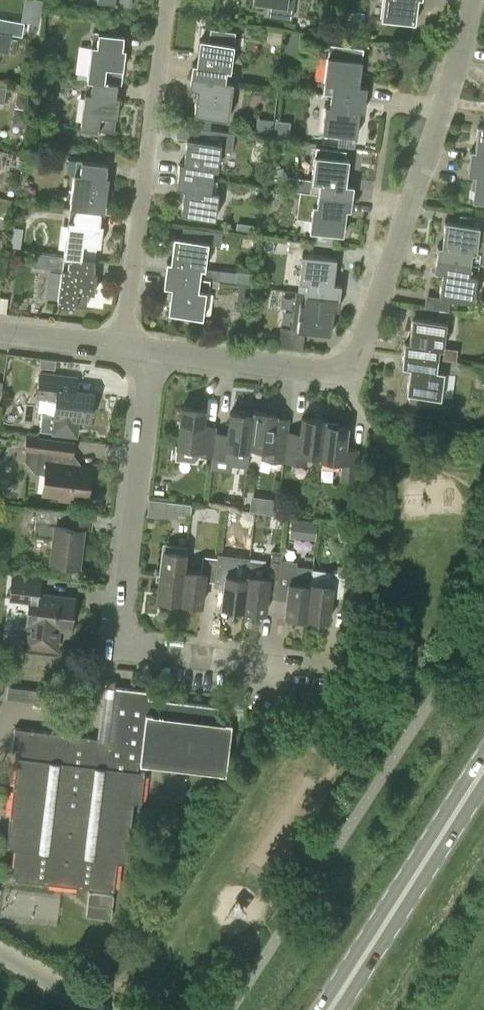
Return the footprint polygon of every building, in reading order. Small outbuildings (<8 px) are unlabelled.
[(38,0),(24,0),(21,18),(39,22),(43,1),(38,0)] [(251,9),(267,11),(266,17),(291,20),(293,0),(252,0),(251,9)] [(380,18),(414,23),(417,0),(383,0),(380,18)] [(11,36),(21,38),(24,24),(10,22),(0,20),(0,34),(11,36)] [(192,64),(190,77),(224,81),(225,70),(230,70),(234,32),(210,29),(208,41),(199,39),(196,64),(192,64)] [(92,31),(86,80),(117,84),(120,85),(125,49),(121,48),(123,35),(92,31)] [(284,55),(297,56),(300,33),(287,31),(284,55)] [(11,36),(0,34),(0,52),(8,54),(11,36)] [(366,87),(358,86),(363,48),(329,43),(322,93),(330,94),(364,99),(366,87)] [(227,119),(232,82),(224,81),(190,77),(188,89),(196,90),(193,115),(196,115),(194,127),(195,127),(209,129),(211,117),(227,119)] [(115,96),(117,84),(86,80),(80,128),(114,132),(115,123),(119,96),(115,96)] [(27,106),(29,93),(17,91),(15,100),(19,105),(27,106)] [(363,111),(364,99),(330,94),(329,105),(325,104),(321,131),(356,136),(359,111),(363,111)] [(477,125),(474,150),(470,150),(468,164),(483,166),(483,126),(477,125)] [(234,132),(209,129),(195,127),(194,127),(193,139),(186,138),(183,163),(179,163),(177,176),(211,180),(212,168),(217,169),(219,150),(231,152),(234,132)] [(284,141),(273,139),(272,150),(282,152),(284,141)] [(314,155),(311,181),(309,192),(351,198),(353,185),(345,184),(348,159),(347,159),(348,147),(337,145),(335,158),(314,155)] [(74,173),(69,208),(100,212),(99,211),(101,197),(106,198),(108,177),(105,177),(107,164),(67,160),(66,172),(74,173)] [(468,164),(466,175),(474,176),(470,201),(483,203),(483,166),(468,164)] [(218,191),(210,190),(211,180),(177,176),(176,187),(183,188),(180,213),(214,218),(218,191)] [(350,210),(351,198),(309,192),(299,191),(296,217),(310,219),(308,230),(343,234),(344,225),(346,210),(350,210)] [(100,212),(69,208),(63,256),(94,260),(96,245),(100,245),(102,225),(99,224),(100,212)] [(473,263),(478,264),(482,265),(483,265),(483,218),(460,215),(459,223),(444,221),(441,246),(437,246),(435,258),(473,263)] [(254,224),(236,222),(235,230),(253,232),(254,224)] [(216,281),(217,270),(205,269),(208,242),(219,244),(221,232),(183,227),(182,238),(174,237),(171,258),(166,258),(164,274),(199,279),(209,280),(216,281)] [(94,260),(63,256),(34,252),(32,266),(61,270),(57,304),(85,307),(87,292),(93,293),(96,272),(93,272),(93,268),(94,260)] [(306,282),(305,293),(339,297),(340,284),(333,283),(336,258),(302,254),(298,281),(306,282)] [(478,264),(473,263),(435,258),(434,271),(442,272),(438,298),(473,303),(478,264)] [(240,272),(239,282),(250,283),(251,273),(240,272)] [(207,291),(209,280),(199,279),(164,274),(163,287),(171,288),(168,313),(202,317),(206,290),(207,291)] [(238,285),(237,292),(241,298),(249,299),(250,287),(238,285)] [(333,309),(337,309),(339,297),(305,293),(295,291),(290,329),(297,329),(330,334),(333,309)] [(404,342),(403,355),(437,360),(439,349),(442,350),(446,322),(411,317),(408,342),(404,342)] [(437,360),(403,355),(401,367),(409,368),(405,394),(439,398),(443,371),(447,372),(449,361),(437,360)] [(39,361),(38,370),(54,372),(55,363),(39,361)] [(36,396),(55,398),(54,414),(41,412),(38,430),(75,435),(78,418),(89,419),(93,393),(67,390),(68,383),(68,377),(39,374),(36,396)] [(199,454),(212,456),(215,433),(215,427),(203,426),(205,409),(181,407),(176,446),(200,449),(199,454)] [(215,433),(212,456),(224,457),(224,459),(230,459),(229,465),(247,467),(249,450),(254,412),(252,412),(252,415),(229,412),(227,434),(215,433)] [(263,460),(283,462),(286,437),(274,436),(276,414),(254,412),(249,450),(250,448),(264,449),(263,460)] [(319,456),(320,459),(325,420),(301,417),(299,439),(286,437),(283,462),(305,465),(306,454),(319,456)] [(325,424),(325,420),(320,459),(343,461),(341,477),(354,479),(358,449),(345,447),(347,427),(325,424)] [(72,458),(74,443),(40,439),(36,433),(26,432),(24,447),(29,448),(28,459),(33,468),(44,469),(42,490),(57,492),(61,497),(67,497),(72,494),(86,496),(90,468),(75,466),(76,462),(72,458)] [(268,498),(266,512),(275,514),(277,499),(268,498)] [(191,504),(148,499),(146,516),(178,520),(178,515),(190,516),(191,504)] [(50,561),(78,564),(82,528),(91,530),(93,514),(68,510),(68,511),(36,507),(32,536),(53,539),(50,561)] [(293,525),(291,534),(316,539),(317,530),(293,525)] [(164,543),(157,599),(180,602),(184,570),(186,547),(164,543)] [(259,612),(265,613),(266,598),(277,599),(282,561),(283,551),(271,550),(270,564),(249,562),(243,610),(248,611),(247,615),(258,617),(259,612)] [(180,602),(201,605),(204,581),(214,583),(218,554),(217,554),(216,557),(202,556),(200,572),(184,570),(180,602)] [(223,584),(220,607),(243,610),(249,562),(248,562),(246,576),(245,578),(231,576),(233,556),(218,554),(214,583),(223,584)] [(286,600),(284,615),(307,618),(313,569),(295,567),(296,562),(282,561),(277,599),(286,600)] [(307,618),(328,620),(331,596),(348,599),(352,567),(337,565),(336,572),(313,569),(307,618)] [(40,593),(41,581),(12,577),(9,599),(28,602),(25,624),(17,623),(11,626),(7,631),(7,635),(9,640),(14,643),(56,649),(58,628),(70,630),(74,598),(40,593)] [(98,737),(14,727),(12,747),(18,748),(8,825),(5,847),(15,848),(11,878),(113,890),(117,861),(126,862),(133,802),(140,803),(144,771),(137,771),(138,763),(225,774),(231,722),(216,720),(218,706),(148,697),(149,691),(132,689),(114,686),(114,688),(107,743),(102,742),(97,742),(98,737)] [(107,743),(114,688),(104,687),(98,737),(97,742),(107,743)] [(112,894),(88,891),(85,915),(109,918),(112,894)]
